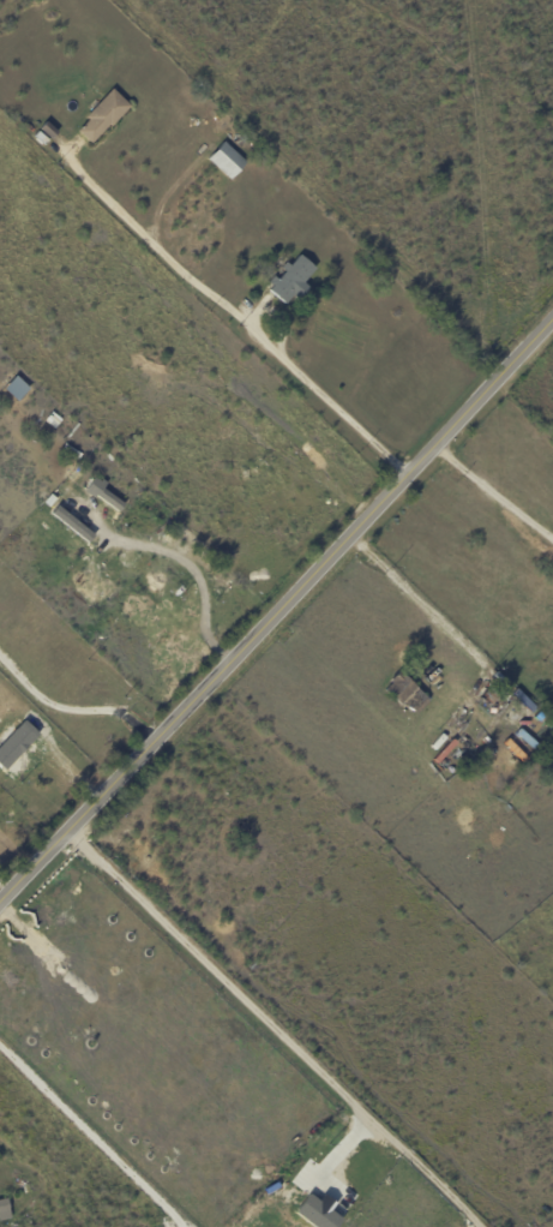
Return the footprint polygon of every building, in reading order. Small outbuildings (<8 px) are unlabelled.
[(116,122),(113,126),(112,125),(94,143),(79,131),(90,119),(88,116),(114,89),(132,106),(116,122)] [(210,158),(226,142),(248,162),(233,179),(210,158)] [(299,299),(295,295),(288,305),(271,291),(275,286),(270,282),(276,276),(279,280),(287,271),(283,269),(288,262),(293,267),(301,256),(318,269),(306,283),(311,288),(301,300),(299,299)] [(118,510),(123,502),(102,489),(105,484),(93,476),(84,491),(118,510)] [(94,531),(55,507),(49,516),(89,540),(94,531)] [(429,699),(416,712),(407,701),(402,706),(387,690),(395,683),(392,681),(402,671),(429,699)] [(476,730),(475,729),(474,731),(469,726),(470,724),(465,718),(474,710),(486,722),(489,719),(493,723),(480,734),(476,730)] [(528,743),(512,760),(489,738),(515,712),(522,719),(513,730),(528,743)] [(341,1217),(307,1193),(293,1211),(315,1226),(333,1226),(341,1217)]
